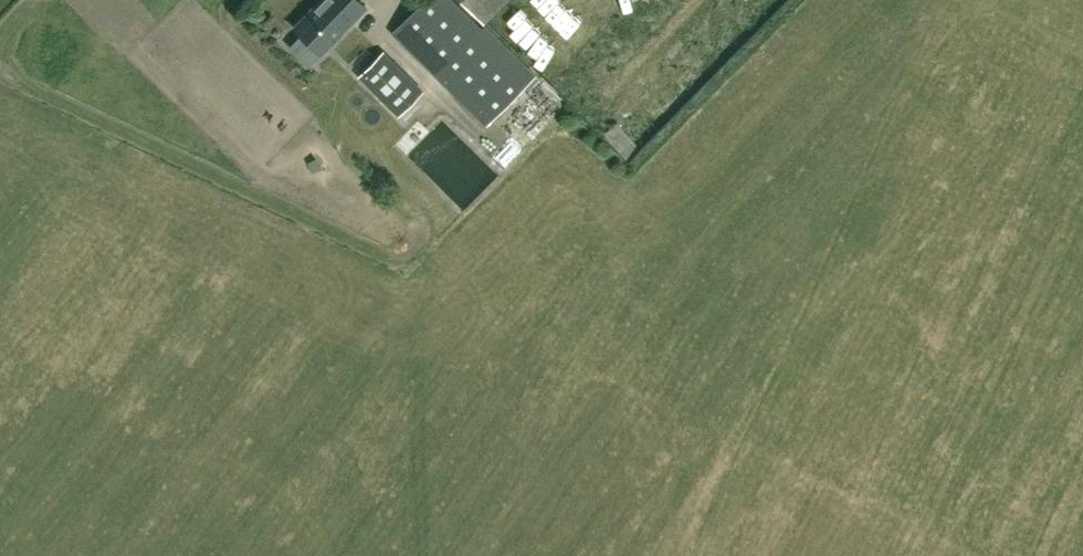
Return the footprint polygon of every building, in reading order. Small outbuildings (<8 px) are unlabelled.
[(366,9),(357,0),(323,0),(294,29),(321,56),(366,9)] [(483,25),(458,0),(429,0),(392,37),(450,92),(499,41),(483,25)] [(483,25),(507,0),(458,0),(483,25)] [(550,20),(559,0),(528,0),(524,8),(550,20)] [(564,29),(581,10),(569,0),(552,18),(564,29)] [(617,3),(623,29),(644,23),(638,0),(630,0),(617,3)] [(663,16),(656,0),(653,0),(645,3),(653,20),(663,16)] [(584,11),(574,31),(588,39),(599,19),(584,11)] [(611,41),(623,38),(618,20),(606,23),(611,41)] [(529,45),(546,68),(566,54),(549,31),(529,45)] [(360,78),(400,117),(424,93),(385,53),(360,78)] [(551,91),(504,136),(526,159),(574,114),(551,91)]
